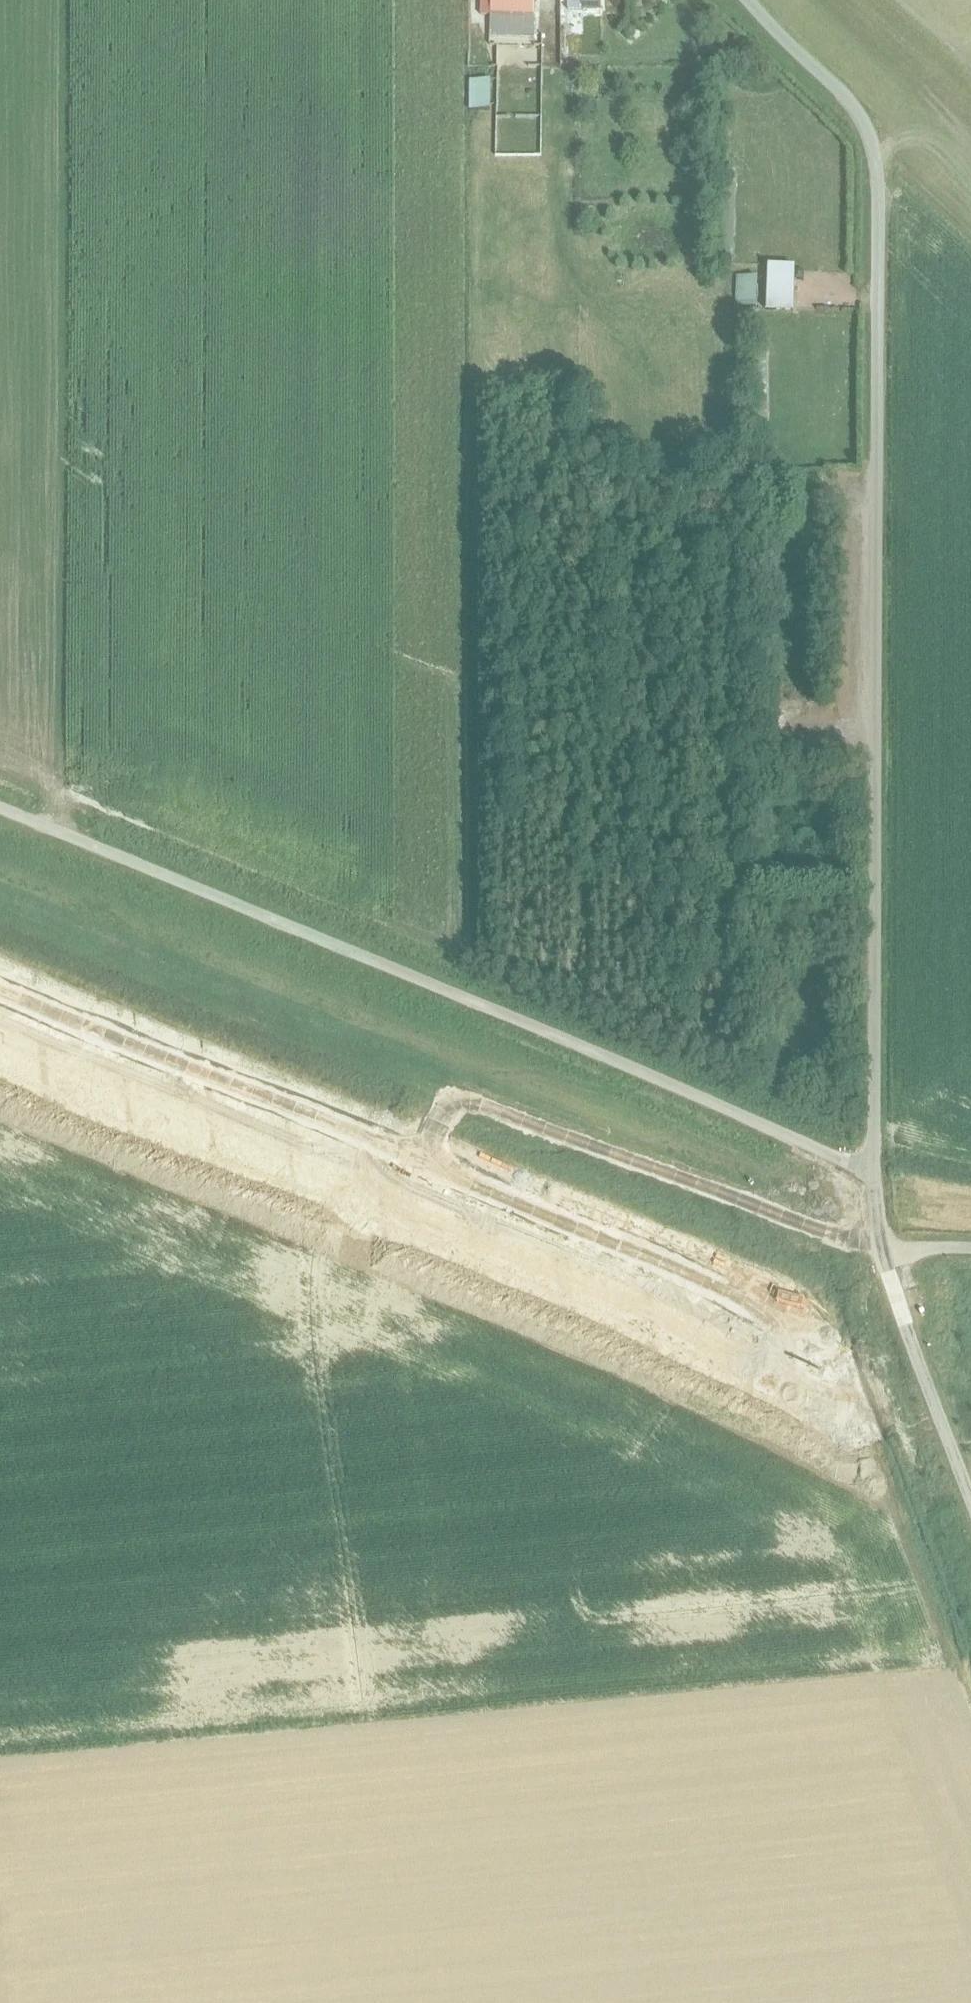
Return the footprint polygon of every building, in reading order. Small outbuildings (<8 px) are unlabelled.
[(482,16),(492,16),(491,38),(534,39),(535,0),(482,0),(482,16)] [(582,10),(601,11),(601,0),(560,0),(560,2),(566,2),(566,10),(582,10)] [(524,43),(502,43),(502,63),(524,63),(524,43)] [(471,81),(471,112),(493,112),(493,82),(471,81)] [(767,311),(794,312),(795,267),(768,266),(767,311)] [(738,277),(737,309),(759,310),(760,278),(738,277)]
